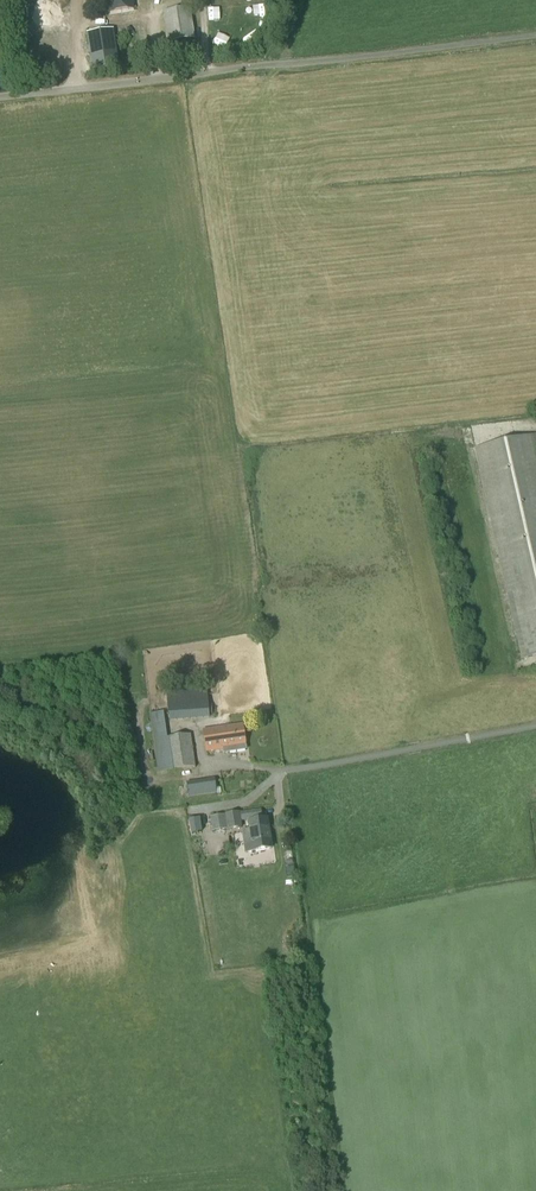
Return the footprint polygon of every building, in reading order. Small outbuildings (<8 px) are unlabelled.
[(114,11),(134,8),(133,0),(112,0),(114,11)] [(169,43),(189,40),(185,9),(164,12),(169,43)] [(93,68),(118,65),(113,29),(87,33),(93,68)] [(171,60),(190,58),(188,41),(169,44),(171,60)] [(535,656),(535,451),(533,435),(475,449),(523,659),(535,656)] [(168,722),(209,719),(207,687),(166,690),(168,722)] [(167,737),(163,712),(150,714),(158,773),(195,767),(190,734),(167,737)] [(246,750),(242,725),(203,730),(206,752),(224,749),(224,753),(246,750)] [(216,789),(214,779),(186,783),(188,798),(216,794),(217,795),(221,795),(220,789),(216,789)] [(535,796),(535,784),(532,780),(520,793),(530,803),(535,796)] [(240,812),(210,816),(212,831),(242,827),(241,821),(262,818),(260,809),(240,812)] [(249,829),(241,831),(244,853),(272,849),(268,818),(247,821),(249,829)]
